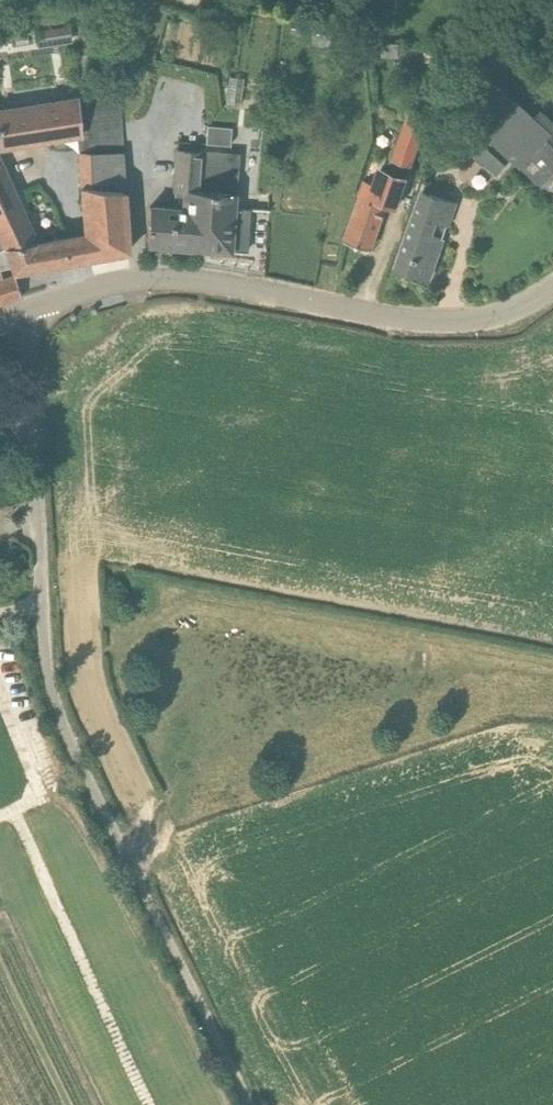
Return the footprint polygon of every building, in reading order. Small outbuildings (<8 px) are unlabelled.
[(302,28),(291,25),(289,32),(300,35),(302,28)] [(70,26),(37,31),(39,47),(72,42),(70,26)] [(344,37),(314,31),(312,44),(341,50),(344,37)] [(469,117),(551,194),(552,192),(552,144),(551,142),(551,143),(494,91),(469,117)] [(12,266),(14,272),(129,251),(123,153),(122,153),(114,95),(79,100),(82,134),(80,134),(80,152),(81,166),(82,186),(85,233),(37,242),(0,161),(0,269),(12,266)] [(78,100),(0,111),(0,146),(45,139),(80,134),(82,134),(79,100),(78,100)] [(390,163),(410,170),(425,124),(406,117),(390,163)] [(232,144),(233,127),(209,126),(208,142),(232,144)] [(482,164),(491,154),(483,147),(474,157),(482,164)] [(150,207),(147,244),(230,250),(247,251),(250,208),(233,207),(234,192),(218,191),(219,172),(229,173),(231,153),(177,149),(174,190),(185,192),(184,209),(150,207)] [(345,241),(370,249),(386,205),(396,209),(407,178),(381,169),(371,200),(361,196),(345,241)] [(396,268),(429,279),(455,203),(423,192),(396,268)] [(0,270),(0,303),(22,296),(21,295),(15,276),(3,280),(0,270)]
